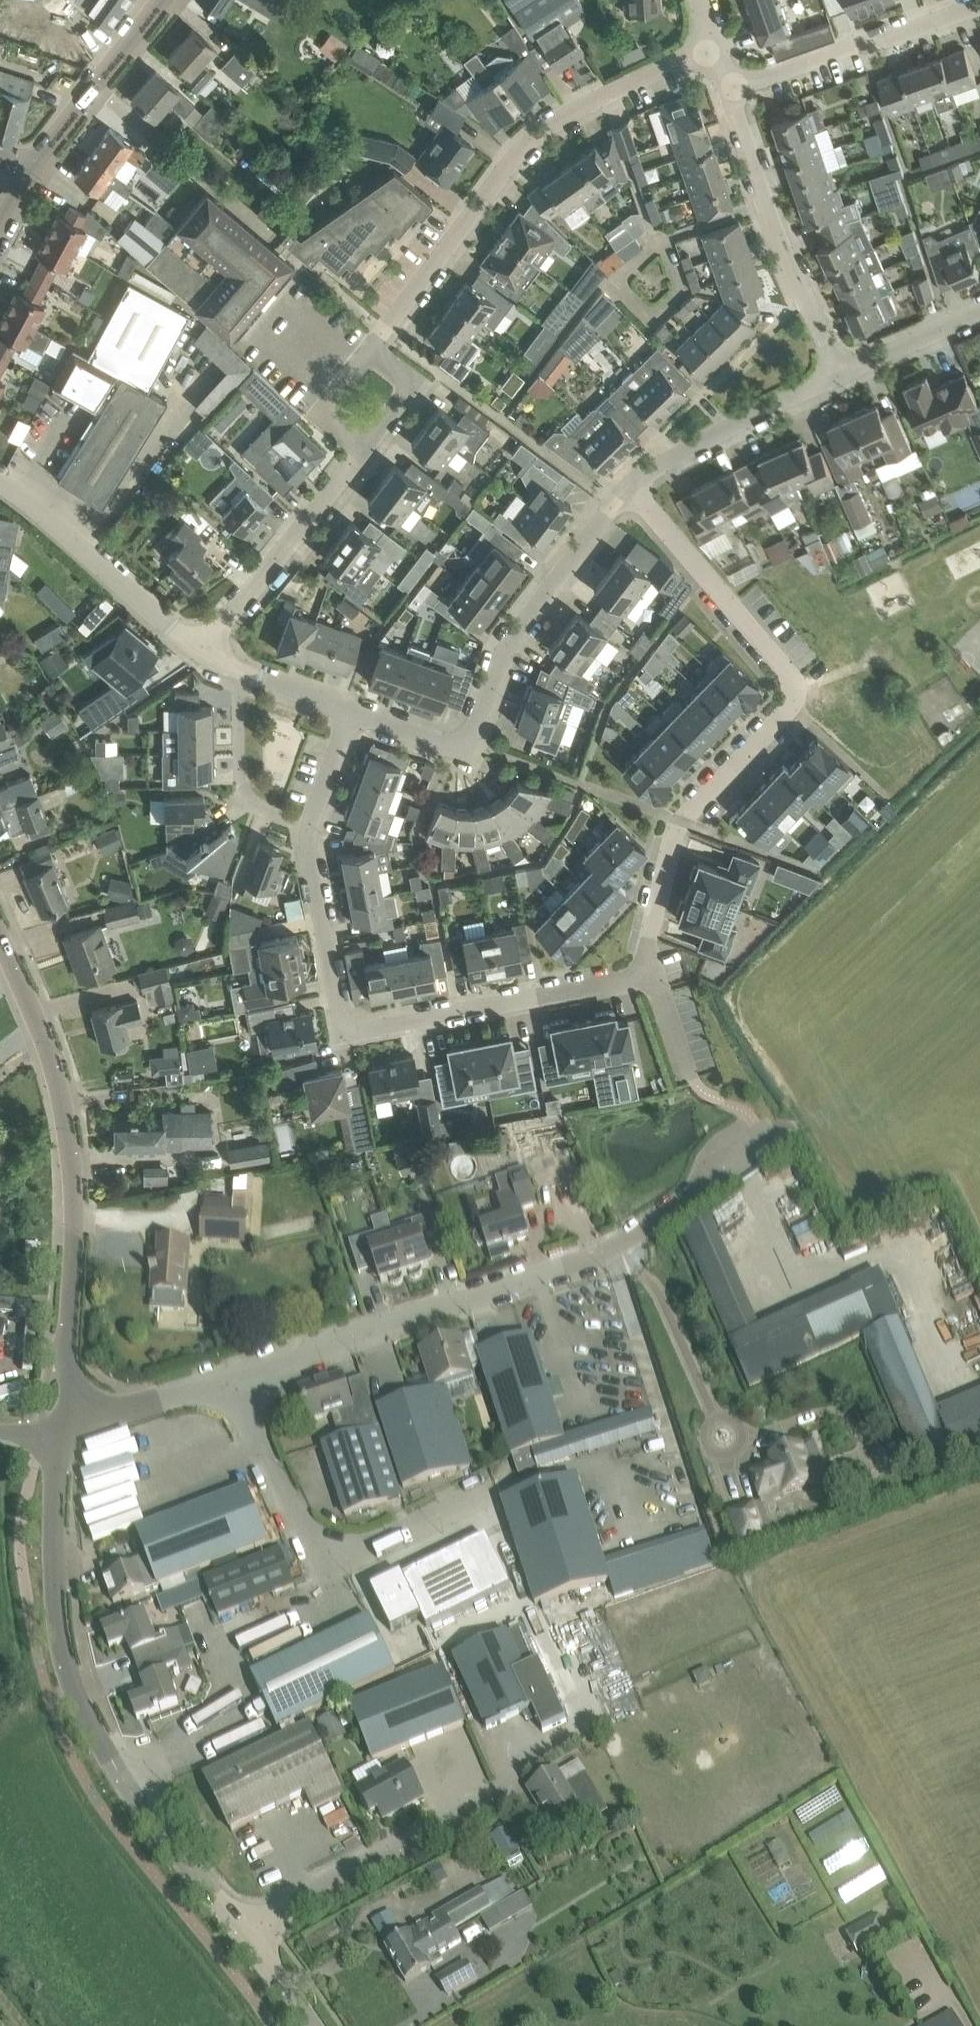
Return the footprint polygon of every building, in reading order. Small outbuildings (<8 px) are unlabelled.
[(87,8),(110,24),(127,0),(79,0),(78,1),(87,8)] [(219,13),(228,0),(200,0),(219,13)] [(275,17),(284,0),(244,0),(275,17)] [(513,8),(531,36),(535,33),(541,41),(540,42),(556,67),(583,49),(566,24),(565,25),(560,17),(581,3),(579,0),(507,0),(513,8)] [(630,11),(660,9),(659,0),(629,0),(630,11)] [(760,41),(774,37),(775,41),(772,42),(777,59),(836,38),(830,21),(792,35),(790,31),(784,12),(780,0),(746,0),(760,41)] [(806,14),(818,10),(815,0),(801,0),(806,14)] [(872,0),(848,0),(853,14),(874,7),(872,0)] [(183,80),(197,92),(215,72),(203,62),(215,49),(192,29),(168,56),(188,74),(183,80)] [(497,53),(484,63),(487,67),(490,70),(516,105),(520,102),(522,104),(539,92),(529,79),(539,72),(542,69),(529,49),(525,43),(515,49),(521,57),(516,61),(512,55),(497,53)] [(349,60),(370,74),(379,59),(358,46),(349,60)] [(965,49),(942,57),(954,92),(977,84),(965,49)] [(228,73),(241,58),(233,51),(220,65),(228,73)] [(457,86),(441,99),(454,107),(465,114),(472,109),(478,117),(488,110),(497,123),(514,110),(513,108),(516,105),(490,70),(487,67),(484,63),(475,51),(463,61),(482,86),(466,98),(457,86)] [(942,57),(921,64),(933,96),(938,111),(958,104),(954,92),(942,57)] [(921,64),(901,72),(914,107),(914,106),(913,103),(933,96),(921,64)] [(33,81),(32,81),(32,82),(0,71),(0,137),(15,142),(29,97),(27,97),(33,81)] [(192,122),(202,111),(154,71),(131,98),(154,118),(168,102),(192,122)] [(914,107),(901,72),(878,80),(890,115),(914,107)] [(438,97),(430,111),(457,128),(465,114),(441,99),(438,97)] [(659,105),(671,138),(705,127),(696,101),(694,102),(694,103),(696,102),(697,106),(688,109),(687,105),(687,104),(685,105),(683,97),(659,105)] [(866,105),(868,113),(880,109),(877,101),(866,105)] [(193,124),(211,140),(229,120),(211,104),(193,124)] [(772,118),(781,143),(814,132),(808,111),(783,119),(782,114),(780,115),(780,116),(781,116),(782,119),(775,122),(774,118),(775,118),(774,117),(772,118)] [(874,121),(878,132),(886,130),(882,118),(874,121)] [(610,128),(612,134),(620,156),(628,153),(628,154),(637,151),(634,141),(627,122),(610,128)] [(439,130),(416,161),(431,171),(447,183),(459,167),(465,158),(462,156),(471,145),(454,132),(451,129),(444,124),(439,130)] [(230,130),(224,137),(236,148),(241,143),(246,137),(234,126),(230,130)] [(671,138),(677,157),(711,145),(705,127),(671,138)] [(109,128),(89,155),(125,181),(145,154),(109,128)] [(964,141),(950,146),(954,156),(974,149),(970,139),(966,128),(960,131),(964,141)] [(886,130),(878,132),(881,143),(889,141),(886,130)] [(821,151),(814,132),(781,143),(787,162),(821,151)] [(353,151),(389,160),(403,171),(414,156),(397,143),(358,133),(353,151)] [(617,185),(627,178),(619,156),(620,156),(612,134),(595,146),(595,145),(577,158),(598,188),(612,178),(617,185)] [(970,139),(974,149),(979,147),(979,135),(970,139)] [(677,157),(684,176),(718,165),(711,145),(677,157)] [(950,146),(931,153),(935,163),(954,156),(950,146)] [(297,196),(305,202),(346,154),(338,147),(297,196)] [(640,159),(637,151),(628,154),(635,173),(644,170),(640,159)] [(821,151),(787,162),(793,181),(827,170),(821,151)] [(161,152),(149,166),(154,171),(150,176),(167,191),(171,187),(184,171),(161,152)] [(935,163),(931,153),(919,157),(923,167),(935,163)] [(112,186),(126,196),(133,187),(125,181),(89,155),(74,176),(104,198),(112,186)] [(891,170),(891,171),(902,167),(897,155),(887,159),(891,170)] [(257,171),(280,190),(291,178),(267,158),(257,171)] [(577,158),(559,171),(588,210),(605,198),(598,188),(577,158)] [(948,166),(952,179),(964,175),(960,162),(948,166)] [(684,176),(691,196),(725,184),(718,165),(684,176)] [(527,194),(550,217),(559,210),(570,223),(588,210),(559,171),(556,166),(543,175),(547,180),(527,194)] [(891,170),(870,178),(880,209),(895,205),(905,202),(901,190),(897,177),(904,175),(902,167),(891,171),(891,170)] [(286,239),(285,240),(310,261),(318,252),(338,269),(345,260),(350,265),(368,244),(374,249),(391,228),(397,232),(415,211),(420,216),(432,202),(416,189),(393,170),(299,237),(286,226),(280,234),(286,239)] [(648,182),(644,170),(635,173),(639,185),(648,182)] [(793,181),(800,201),(833,190),(827,170),(793,181)] [(725,184),(691,196),(698,216),(732,204),(725,184)] [(833,190),(800,201),(807,222),(815,219),(818,230),(849,220),(859,216),(862,215),(856,200),(843,205),(838,189),(833,190)] [(290,263),(206,192),(165,241),(145,264),(229,335),(230,334),(229,333),(284,268),(289,272),(289,274),(290,274),(292,271),(291,271),(295,267),(290,263)] [(644,200),(648,212),(657,209),(653,197),(644,200)] [(905,202),(895,205),(899,217),(908,214),(905,202)] [(47,234),(77,251),(89,230),(102,238),(106,228),(88,210),(84,215),(69,207),(64,218),(57,214),(47,234)] [(657,209),(648,212),(652,223),(661,220),(657,209)] [(173,227),(154,211),(144,225),(163,240),(173,227)] [(519,211),(500,237),(525,256),(526,255),(538,265),(552,247),(562,254),(571,242),(563,236),(545,217),(538,226),(519,211)] [(849,220),(818,230),(823,245),(819,247),(828,267),(873,247),(859,216),(849,220)] [(134,217),(117,238),(145,264),(165,241),(163,240),(144,225),(134,217)] [(633,236),(642,229),(638,221),(628,228),(633,236)] [(702,235),(710,258),(747,245),(738,222),(720,229),(702,235)] [(950,247),(931,234),(923,237),(933,268),(947,262),(956,283),(979,274),(971,256),(979,252),(979,248),(971,226),(963,229),(961,242),(950,247)] [(628,228),(610,241),(624,260),(641,247),(633,236),(628,228)] [(913,230),(898,236),(902,247),(917,241),(913,230)] [(32,276),(47,284),(57,266),(66,271),(77,251),(47,234),(36,254),(42,257),(32,276)] [(500,237),(481,262),(484,265),(500,277),(495,283),(511,295),(516,299),(526,286),(540,267),(525,256),(500,237)] [(710,258),(718,281),(754,268),(747,245),(710,258)] [(872,274),(878,271),(883,268),(873,247),(828,267),(837,289),(871,273),(872,273),(872,274)] [(920,253),(911,256),(914,267),(924,264),(920,253)] [(689,254),(680,258),(683,267),(693,264),(689,254)] [(592,267),(584,276),(593,284),(601,275),(592,267)] [(138,268),(133,276),(151,289),(156,281),(138,268)] [(718,281),(725,302),(758,309),(753,295),(763,291),(754,268),(718,281)] [(697,278),(693,269),(685,272),(688,281),(697,278)] [(871,273),(837,289),(847,310),(881,295),(877,285),(883,282),(878,271),(872,274),(872,273),(871,273)] [(32,327),(33,326),(44,306),(37,302),(47,284),(32,276),(22,295),(16,291),(5,312),(32,327)] [(913,282),(919,301),(935,297),(929,277),(913,282)] [(700,288),(697,278),(688,281),(692,291),(700,288)] [(189,314),(127,280),(106,319),(101,329),(87,356),(73,348),(55,381),(86,397),(85,399),(101,408),(57,478),(101,506),(166,401),(147,390),(189,314)] [(453,299),(482,321),(483,320),(492,328),(512,302),(491,285),(484,295),(466,281),(453,299)] [(84,287),(77,298),(87,304),(94,293),(84,287)] [(541,322),(555,333),(582,299),(569,288),(541,322)] [(602,288),(580,317),(591,328),(615,303),(602,288)] [(881,295),(847,310),(858,335),(860,334),(859,333),(858,333),(857,330),(865,327),(866,330),(865,330),(866,331),(888,321),(886,317),(897,312),(888,292),(882,295),(881,295)] [(697,303),(690,297),(683,304),(689,310),(697,303)] [(453,299),(441,315),(470,337),(482,321),(453,299)] [(725,302),(710,317),(736,345),(754,327),(747,320),(758,309),(725,302)] [(682,317),(689,310),(683,304),(675,311),(682,317)] [(5,312),(0,321),(0,334),(1,334),(0,336),(0,359),(5,362),(16,342),(22,346),(24,343),(40,352),(49,335),(33,326),(32,327),(5,312)] [(91,324),(101,329),(106,319),(96,313),(91,324)] [(480,345),(470,337),(441,315),(428,333),(449,349),(439,363),(460,378),(471,364),(468,361),(480,345)] [(580,317),(559,345),(569,354),(574,360),(599,336),(591,328),(580,317)] [(710,317),(692,334),(719,361),(736,345),(710,317)] [(669,330),(663,324),(655,331),(661,337),(669,330)] [(719,361),(692,334),(675,351),(702,379),(719,361)] [(52,337),(46,349),(59,356),(66,345),(52,337)] [(657,346),(632,370),(670,409),(686,394),(682,390),(669,376),(678,367),(657,346)] [(528,355),(520,364),(529,371),(537,362),(528,355)] [(539,373),(544,378),(552,368),(547,363),(539,373)] [(632,370),(607,394),(629,416),(637,407),(650,421),(654,425),(670,409),(632,370)] [(509,377),(518,385),(523,379),(515,371),(509,377)] [(538,374),(527,389),(535,397),(547,397),(555,389),(544,378),(539,373),(538,374)] [(908,399),(916,417),(922,432),(942,423),(945,429),(970,418),(968,412),(979,407),(964,374),(932,388),(927,376),(905,386),(910,398),(908,399)] [(506,401),(496,394),(490,401),(500,409),(506,401)] [(597,410),(586,421),(621,457),(637,442),(633,438),(620,424),(629,416),(607,394),(594,407),(597,410)] [(310,467),(310,465),(312,465),(320,457),(321,454),(321,450),(319,447),(292,422),(301,413),(291,404),(274,422),(284,431),(272,443),(282,453),(274,462),(266,460),(257,469),(268,478),(279,466),(292,479),(299,472),(301,473),(304,473),(306,472),(307,472),(308,471),(309,469),(310,467)] [(877,405),(853,415),(869,451),(881,446),(883,452),(891,460),(913,450),(898,418),(885,423),(877,405)] [(425,425),(455,449),(472,462),(475,450),(489,431),(464,411),(463,412),(468,416),(461,424),(439,407),(425,425)] [(869,451),(853,415),(830,426),(837,442),(824,447),(839,482),(857,474),(861,465),(857,457),(869,451)] [(8,436),(20,443),(30,423),(18,417),(8,436)] [(553,429),(542,441),(579,468),(590,457),(602,469),(605,473),(621,457),(586,421),(575,433),(567,433),(564,430),(553,429)] [(455,449),(425,425),(411,443),(441,467),(455,449)] [(971,433),(979,454),(979,430),(971,433)] [(800,438),(780,447),(796,483),(808,477),(815,492),(835,484),(829,469),(821,451),(809,456),(803,441),(802,441),(800,438)] [(519,467),(530,446),(518,440),(507,461),(519,467)] [(767,475),(755,482),(768,507),(771,514),(789,504),(788,501),(801,496),(796,483),(780,447),(760,456),(761,459),(760,460),(767,475)] [(235,474),(227,483),(239,495),(222,513),(246,536),(262,519),(260,518),(267,510),(263,506),(273,495),(234,458),(229,464),(235,474)] [(532,490),(525,500),(556,524),(570,505),(549,489),(557,479),(531,460),(520,474),(526,485),(532,490)] [(447,488),(447,487),(427,472),(419,483),(395,464),(381,482),(412,506),(423,514),(429,500),(434,503),(437,498),(439,499),(441,496),(447,488)] [(874,467),(867,470),(871,480),(879,476),(874,467)] [(734,469),(713,480),(730,513),(742,507),(748,518),(768,507),(755,482),(744,487),(734,469)] [(454,478),(447,487),(447,488),(456,494),(463,484),(454,478)] [(730,513),(713,480),(692,491),(702,510),(691,515),(700,533),(704,541),(724,531),(718,520),(730,513)] [(412,506),(381,482),(367,500),(398,524),(412,506)] [(919,502),(926,517),(943,509),(933,487),(921,492),(924,499),(919,502)] [(841,497),(854,527),(872,519),(859,489),(841,497)] [(942,503),(953,527),(969,521),(964,509),(954,505),(950,499),(942,503)] [(556,524),(525,500),(511,518),(542,542),(556,524)] [(472,506),(464,515),(484,530),(492,520),(472,505),(472,506)] [(499,510),(492,520),(503,528),(511,518),(499,510)] [(351,521),(337,539),(380,572),(392,556),(396,559),(405,547),(394,538),(386,548),(382,544),(363,530),(351,521)] [(169,572),(186,588),(210,563),(193,547),(201,538),(184,522),(169,537),(178,546),(168,556),(177,564),(169,572)] [(9,566),(12,551),(4,549),(8,526),(0,524),(0,565),(9,566)] [(492,544),(478,563),(508,586),(524,565),(523,564),(522,565),(513,559),(522,548),(495,528),(486,540),(492,544)] [(835,537),(822,543),(831,563),(843,558),(835,537)] [(440,548),(447,554),(455,544),(447,538),(440,548)] [(820,538),(807,544),(809,549),(819,571),(832,565),(831,563),(822,543),(820,538)] [(380,572),(337,539),(324,557),(340,569),(349,577),(341,587),(361,602),(373,586),(370,583),(380,572)] [(767,548),(774,564),(793,556),(786,540),(767,548)] [(426,547),(419,556),(428,563),(435,554),(426,547)] [(854,558),(862,574),(873,568),(865,553),(854,558)] [(621,554),(607,572),(638,595),(651,578),(668,590),(680,573),(673,566),(660,555),(659,557),(646,573),(637,566),(621,554)] [(428,563),(419,556),(412,566),(421,573),(428,563)] [(478,563),(463,582),(493,605),(508,586),(478,563)] [(0,565),(0,581),(6,582),(9,566),(0,565)] [(312,579),(321,585),(328,577),(319,570),(312,579)] [(638,595),(607,572),(594,590),(610,602),(624,613),(638,595)] [(424,582),(416,592),(424,598),(432,588),(424,582)] [(493,605),(463,582),(449,601),(440,594),(432,605),(455,622),(462,612),(477,623),(476,625),(478,626),(493,605)] [(424,598),(416,592),(408,602),(416,608),(424,598)] [(344,610),(350,602),(342,595),(335,603),(344,610)] [(302,657),(316,621),(291,612),(295,601),(286,598),(278,620),(286,623),(276,650),(302,659),(302,657)] [(659,611),(667,617),(675,608),(667,601),(659,611)] [(350,602),(344,610),(352,617),(359,609),(350,602)] [(397,616),(405,622),(413,612),(405,606),(397,616)] [(577,612),(563,631),(593,654),(606,664),(620,646),(577,612)] [(682,636),(694,623),(684,614),(672,626),(682,636)] [(302,657),(325,665),(338,629),(316,621),(302,657)] [(139,642),(141,640),(125,627),(117,636),(115,634),(92,650),(102,664),(99,667),(125,689),(133,680),(136,682),(159,667),(149,652),(151,649),(147,645),(145,647),(139,642)] [(338,629),(325,665),(347,673),(360,637),(338,629)] [(576,670),(567,681),(583,689),(585,690),(587,691),(594,683),(580,671),(593,654),(563,631),(549,649),(576,670)] [(644,632),(637,641),(645,647),(652,638),(644,632)] [(645,647),(637,641),(630,650),(638,657),(645,647)] [(405,654),(392,689),(415,697),(431,652),(408,644),(405,654)] [(368,679),(367,681),(392,689),(405,654),(384,646),(381,645),(369,679),(368,679)] [(41,660),(51,676),(68,665),(58,648),(41,660)] [(670,649),(665,654),(674,663),(679,657),(670,649)] [(759,686),(722,650),(705,667),(709,670),(741,701),(743,703),(759,686)] [(431,652),(415,697),(439,706),(439,705),(438,704),(440,699),(446,683),(458,687),(466,665),(431,652)] [(650,654),(643,663),(653,673),(661,665),(650,654)] [(734,709),(741,701),(709,670),(694,686),(697,689),(726,717),(734,709)] [(526,698),(524,705),(554,716),(554,717),(565,720),(572,702),(588,707),(593,695),(549,671),(542,688),(528,683),(523,697),(526,698)] [(46,686),(35,692),(44,708),(55,701),(46,686)] [(684,703),(712,731),(726,717),(697,689),(693,694),(684,703)] [(82,712),(93,728),(126,706),(115,690),(82,712)] [(616,699),(624,706),(632,697),(625,690),(616,699)] [(175,692),(175,729),(215,728),(211,728),(211,722),(214,722),(213,707),(199,707),(199,691),(175,692)] [(660,714),(667,720),(696,748),(712,731),(684,703),(677,697),(660,714)] [(617,718),(626,709),(616,699),(612,705),(610,711),(617,718)] [(554,716),(524,705),(521,711),(519,710),(513,724),(536,733),(533,744),(548,749),(555,752),(566,721),(565,720),(554,717),(554,716)] [(41,720),(52,737),(69,725),(57,708),(41,720)] [(128,729),(138,729),(138,716),(128,715),(128,729)] [(690,755),(696,748),(667,720),(653,735),(682,763),(690,755)] [(3,721),(0,722),(0,747),(12,743),(3,721)] [(609,740),(617,731),(612,726),(605,724),(602,733),(609,740)] [(162,730),(163,752),(178,753),(215,752),(215,751),(211,752),(211,746),(214,746),(214,729),(215,729),(215,728),(175,729),(175,730),(162,730)] [(639,750),(668,777),(682,763),(653,735),(639,750)] [(802,756),(804,754),(831,783),(838,790),(854,773),(817,737),(800,754),(802,756)] [(95,753),(105,753),(105,739),(95,739),(95,753)] [(358,772),(358,773),(393,786),(399,769),(403,771),(409,756),(389,749),(385,760),(367,753),(361,767),(364,768),(362,774),(358,772)] [(639,750),(622,767),(653,796),(669,779),(668,777),(639,750)] [(118,753),(105,753),(95,753),(90,753),(99,771),(101,777),(106,775),(106,786),(119,787),(119,777),(120,777),(120,752),(118,753)] [(178,753),(163,752),(163,775),(163,782),(190,782),(190,774),(214,774),(214,759),(211,759),(211,753),(215,753),(215,752),(178,753)] [(816,799),(831,783),(804,754),(802,756),(789,770),(787,772),(810,793),(816,799)] [(421,774),(430,777),(434,765),(425,762),(421,774)] [(767,781),(796,809),(810,793),(787,772),(789,770),(783,765),(775,773),(767,781)] [(350,795),(350,796),(385,808),(393,786),(358,773),(358,774),(362,775),(360,781),(357,780),(351,795),(350,795)] [(0,807),(1,809),(11,805),(11,804),(37,794),(30,775),(8,783),(8,785),(0,788),(0,807)] [(796,809),(767,781),(752,797),(781,824),(796,809)] [(49,789),(55,804),(62,801),(70,791),(66,783),(49,789)] [(506,794),(505,795),(535,818),(536,818),(546,805),(568,813),(573,801),(516,783),(506,795),(506,794)] [(874,790),(867,797),(883,812),(890,805),(874,790)] [(8,825),(11,835),(48,821),(37,794),(11,804),(11,805),(1,809),(0,807),(0,828),(8,825)] [(491,804),(490,804),(512,836),(513,835),(526,826),(545,841),(553,831),(536,818),(535,818),(505,795),(491,805),(491,804)] [(385,808),(350,796),(353,797),(351,803),(349,802),(344,816),(360,822),(353,837),(394,840),(396,834),(388,831),(395,812),(385,808)] [(166,850),(197,833),(200,831),(193,820),(192,815),(203,814),(203,797),(164,798),(164,824),(166,824),(166,850)] [(781,824),(752,797),(737,813),(766,840),(781,824)] [(454,868),(455,846),(455,808),(439,803),(439,802),(438,801),(426,837),(442,843),(441,867),(454,868)] [(406,815),(415,819),(419,806),(410,803),(406,815)] [(474,809),(473,809),(483,846),(484,846),(499,841),(513,861),(524,853),(513,835),(512,836),(490,804),(490,805),(474,810),(474,809)] [(867,817),(855,805),(846,814),(859,826),(867,817)] [(582,820),(588,811),(582,807),(576,816),(582,820)] [(455,846),(472,846),(478,870),(490,866),(484,846),(483,846),(473,809),(473,810),(456,809),(456,808),(455,808),(455,846)] [(582,820),(576,816),(570,826),(576,830),(582,820)] [(851,834),(834,817),(826,826),(843,842),(851,834)] [(645,849),(616,821),(600,837),(629,865),(645,849)] [(188,858),(197,871),(207,864),(222,870),(236,834),(234,833),(234,832),(230,825),(208,841),(207,840),(206,839),(205,839),(203,839),(202,840),(197,833),(166,850),(149,856),(152,866),(162,863),(165,858),(177,865),(188,858)] [(105,850),(123,844),(117,826),(99,832),(105,850)] [(393,848),(394,840),(353,837),(355,853),(338,856),(341,871),(344,870),(345,876),(341,877),(378,870),(375,851),(393,848)] [(600,837),(584,854),(595,863),(613,881),(615,880),(629,865),(600,837)] [(558,857),(560,859),(569,849),(560,840),(552,853),(558,857)] [(274,864),(280,849),(259,841),(253,856),(241,851),(232,876),(231,884),(253,892),(257,884),(271,890),(280,866),(274,864)] [(836,849),(828,841),(813,857),(820,864),(836,849)] [(44,867),(25,875),(41,913),(67,902),(51,865),(55,863),(49,850),(38,855),(44,867)] [(691,879),(688,889),(733,906),(740,888),(749,891),(759,863),(733,853),(726,872),(698,861),(695,869),(693,868),(689,878),(691,879)] [(820,864),(813,857),(810,853),(802,860),(818,866),(820,864)] [(541,865),(542,872),(548,877),(557,867),(548,859),(545,864),(541,865)] [(595,863),(580,879),(608,907),(625,890),(615,880),(613,881),(595,863)] [(528,884),(529,889),(530,890),(541,879),(537,875),(535,866),(525,868),(528,884)] [(525,868),(515,871),(518,887),(528,884),(525,868)] [(342,902),(346,901),(382,894),(378,870),(341,877),(341,878),(345,877),(346,883),(344,884),(344,888),(340,889),(342,902)] [(409,875),(412,889),(421,887),(419,873),(409,875)] [(504,885),(502,873),(480,877),(483,889),(504,885)] [(215,891),(230,899),(231,883),(220,878),(215,891)] [(602,913),(608,907),(580,879),(565,894),(594,922),(602,913)] [(437,886),(440,901),(452,899),(449,883),(437,886)] [(681,899),(676,913),(679,914),(677,917),(705,928),(698,946),(725,956),(735,928),(726,925),(730,915),(733,906),(688,889),(684,900),(681,899)] [(382,894),(346,901),(346,902),(350,901),(351,907),(348,907),(351,922),(397,913),(393,892),(382,894)] [(565,894),(551,909),(580,936),(586,930),(594,922),(565,894)] [(300,897),(286,899),(288,913),(302,911),(300,897)] [(104,909),(107,922),(136,915),(133,901),(104,909)] [(229,917),(228,932),(239,930),(258,926),(261,919),(229,908),(229,917)] [(422,910),(423,920),(435,918),(433,908),(422,910)] [(582,938),(580,936),(551,909),(535,926),(565,955),(582,938)] [(512,927),(488,932),(496,975),(516,971),(515,967),(521,966),(518,952),(530,950),(524,921),(511,923),(512,927)] [(73,960),(80,979),(113,966),(98,925),(70,935),(78,958),(73,960)] [(393,927),(395,938),(405,937),(403,925),(393,927)] [(228,932),(227,948),(241,945),(239,930),(228,932)] [(496,975),(488,932),(464,937),(463,933),(447,936),(453,965),(467,962),(470,976),(476,975),(477,979),(496,975)] [(297,942),(296,934),(246,944),(251,967),(262,965),(304,957),(302,943),(297,942)] [(421,953),(408,956),(415,992),(416,992),(415,988),(421,987),(422,990),(437,987),(434,975),(446,973),(440,938),(419,943),(421,953)] [(392,997),(385,960),(365,964),(362,948),(344,952),(351,985),(367,982),(370,999),(385,997),(385,994),(391,993),(391,997),(392,997)] [(408,956),(385,960),(392,997),(393,996),(392,993),(398,992),(398,994),(415,991),(415,992),(408,956)] [(243,983),(247,1005),(286,997),(284,986),(305,982),(303,974),(307,971),(304,957),(262,965),(251,967),(248,968),(251,982),(243,983)] [(145,989),(148,1004),(173,997),(165,967),(138,974),(142,990),(145,989)] [(120,1004),(92,1011),(101,1046),(111,1043),(112,1048),(116,1051),(125,1048),(127,1044),(126,1039),(129,1039),(125,1023),(141,1019),(136,1000),(120,1005),(120,1004)] [(176,1006),(179,1022),(201,1017),(199,1008),(192,1010),(191,1003),(176,1006)] [(250,1032),(269,1029),(273,1053),(317,1045),(310,1011),(276,1017),(274,1004),(245,1009),(250,1032)] [(592,1074),(593,1074),(598,1103),(615,1100),(606,1056),(634,1051),(627,1019),(615,1022),(613,1009),(595,1013),(596,1017),(582,1020),(590,1059),(589,1059),(592,1074)] [(590,1059),(582,1020),(569,1023),(568,1018),(550,1021),(551,1026),(555,1045),(539,1049),(545,1083),(571,1078),(568,1063),(589,1059),(590,1059)] [(488,1038),(478,1040),(487,1083),(509,1079),(511,1091),(536,1086),(529,1050),(513,1053),(509,1034),(505,1035),(504,1031),(505,1031),(505,1030),(486,1033),(486,1035),(487,1035),(488,1038)] [(487,1083),(478,1040),(469,1042),(468,1038),(469,1038),(469,1037),(450,1040),(450,1042),(451,1042),(452,1045),(448,1046),(451,1065),(435,1068),(442,1105),(467,1100),(464,1087),(487,1083)] [(164,1055),(162,1055),(163,1072),(165,1072),(166,1083),(184,1082),(183,1068),(180,1068),(178,1047),(163,1048),(164,1055)] [(372,1087),(374,1098),(389,1095),(390,1099),(420,1093),(417,1074),(413,1055),(394,1059),(394,1062),(369,1067),(372,1087)] [(275,1081),(276,1085),(296,1081),(292,1064),(261,1073),(262,1084),(275,1081)] [(304,1076),(311,1113),(347,1106),(355,1148),(372,1144),(360,1082),(345,1085),(342,1068),(304,1076)] [(417,1102),(424,1136),(441,1133),(435,1099),(417,1102)] [(186,1145),(211,1144),(211,1110),(162,1111),(162,1119),(146,1119),(146,1121),(114,1122),(115,1147),(147,1146),(147,1149),(186,1148),(186,1145)] [(487,1152),(506,1153),(506,1132),(488,1131),(487,1152)] [(228,1148),(230,1163),(270,1157),(267,1141),(228,1148)] [(394,1153),(402,1173),(421,1166),(413,1146),(394,1153)] [(145,1182),(170,1181),(169,1164),(145,1164),(145,1182)] [(482,1246),(487,1246),(491,1259),(511,1253),(508,1244),(513,1242),(513,1240),(529,1235),(520,1207),(536,1202),(524,1165),(507,1171),(513,1190),(501,1194),(505,1208),(501,1210),(503,1216),(480,1223),(480,1226),(477,1229),(474,1232),(473,1237),(475,1241),(478,1244),(482,1246)] [(239,1171),(239,1173),(234,1172),(233,1184),(246,1184),(246,1171),(239,1171)] [(201,1237),(245,1240),(247,1212),(203,1209),(201,1237)] [(708,1211),(682,1229),(750,1385),(862,1334),(900,1316),(879,1269),(854,1280),(855,1282),(760,1326),(708,1211)] [(405,1273),(393,1237),(392,1237),(384,1213),(371,1217),(375,1231),(349,1239),(359,1271),(372,1267),(373,1271),(377,1270),(381,1281),(389,1278),(392,1281),(396,1283),(400,1281),(402,1278),(402,1274),(405,1273)] [(408,1232),(393,1237),(405,1273),(408,1272),(411,1275),(415,1277),(419,1275),(422,1272),(422,1268),(430,1265),(427,1254),(431,1253),(430,1249),(442,1245),(432,1213),(405,1221),(408,1232)] [(151,1288),(154,1288),(153,1305),(181,1308),(183,1290),(185,1290),(189,1240),(159,1238),(157,1268),(150,1268),(150,1271),(153,1271),(151,1288)] [(24,1255),(36,1256),(37,1244),(25,1244),(24,1255)] [(21,1351),(20,1362),(0,1360),(0,1400),(28,1401),(30,1364),(35,1364),(38,1315),(34,1314),(35,1300),(0,1298),(0,1350),(21,1351)] [(869,1331),(910,1457),(946,1446),(936,1416),(941,1414),(910,1318),(869,1331)] [(483,1349),(478,1351),(482,1363),(511,1454),(531,1448),(564,1437),(563,1435),(537,1353),(531,1334),(483,1349)] [(427,1371),(433,1388),(433,1389),(446,1385),(473,1377),(460,1335),(426,1346),(433,1369),(427,1371)] [(205,1348),(196,1350),(198,1359),(207,1357),(205,1348)] [(332,1415),(353,1409),(341,1373),(299,1387),(309,1419),(331,1412),(332,1415)] [(433,1389),(433,1388),(377,1406),(403,1486),(471,1463),(465,1444),(460,1429),(446,1385),(433,1389)] [(943,1405),(959,1446),(979,1438),(979,1391),(943,1405)] [(322,1444),(344,1513),(401,1495),(371,1403),(332,1415),(340,1438),(322,1444)] [(565,1437),(531,1448),(538,1469),(572,1457),(565,1437)] [(727,1513),(740,1548),(776,1535),(764,1502),(829,1479),(814,1437),(801,1441),(802,1444),(766,1457),(770,1468),(750,1475),(759,1501),(727,1513)] [(90,1493),(149,1480),(141,1441),(81,1455),(90,1493)] [(576,1475),(501,1499),(503,1504),(534,1602),(609,1578),(615,1596),(685,1573),(716,1562),(705,1526),(689,1531),(603,1558),(576,1475)] [(136,1528),(146,1554),(158,1584),(267,1542),(246,1486),(136,1528)] [(402,1570),(371,1585),(392,1628),(422,1613),(427,1624),(511,1584),(487,1535),(404,1575),(402,1570)] [(204,1578),(219,1616),(294,1587),(280,1550),(261,1557),(204,1578)] [(158,1584),(146,1554),(132,1559),(134,1565),(104,1577),(113,1601),(158,1584)] [(121,1619),(102,1626),(109,1646),(127,1639),(137,1665),(172,1651),(165,1632),(156,1636),(151,1623),(147,1624),(142,1611),(121,1619)] [(369,1615),(251,1673),(277,1727),(395,1669),(369,1615)] [(522,1624),(453,1656),(486,1727),(487,1728),(486,1728),(487,1729),(523,1712),(526,1719),(535,1715),(542,1730),(566,1719),(522,1624)] [(146,1691),(129,1698),(136,1718),(155,1711),(179,1701),(169,1674),(178,1671),(172,1651),(137,1665),(146,1691)] [(351,1704),(373,1760),(464,1723),(441,1668),(351,1704)] [(188,1726),(207,1761),(268,1729),(249,1693),(188,1726)] [(204,1775),(231,1828),(305,1792),(313,1808),(343,1793),(308,1723),(204,1775)] [(356,1787),(368,1809),(376,1805),(383,1818),(423,1795),(404,1761),(356,1787)] [(556,1769),(527,1787),(551,1825),(578,1809),(586,1822),(608,1808),(585,1772),(565,1784),(556,1769)] [(493,1908),(481,1889),(434,1916),(438,1922),(432,1926),(429,1921),(385,1946),(395,1963),(455,1929),(480,1915),(493,1908)] [(493,1908),(480,1915),(494,1938),(511,1928),(497,1905),(493,1908)] [(889,1934),(885,1927),(878,1915),(846,1932),(857,1952),(889,1934)] [(455,1929),(395,1963),(405,1981),(443,1959),(440,1953),(461,1941),(455,1929)] [(468,1959),(437,1977),(448,1994),(478,1976),(468,1959)] [(952,2010),(923,2025),(961,2025),(952,2010)]
